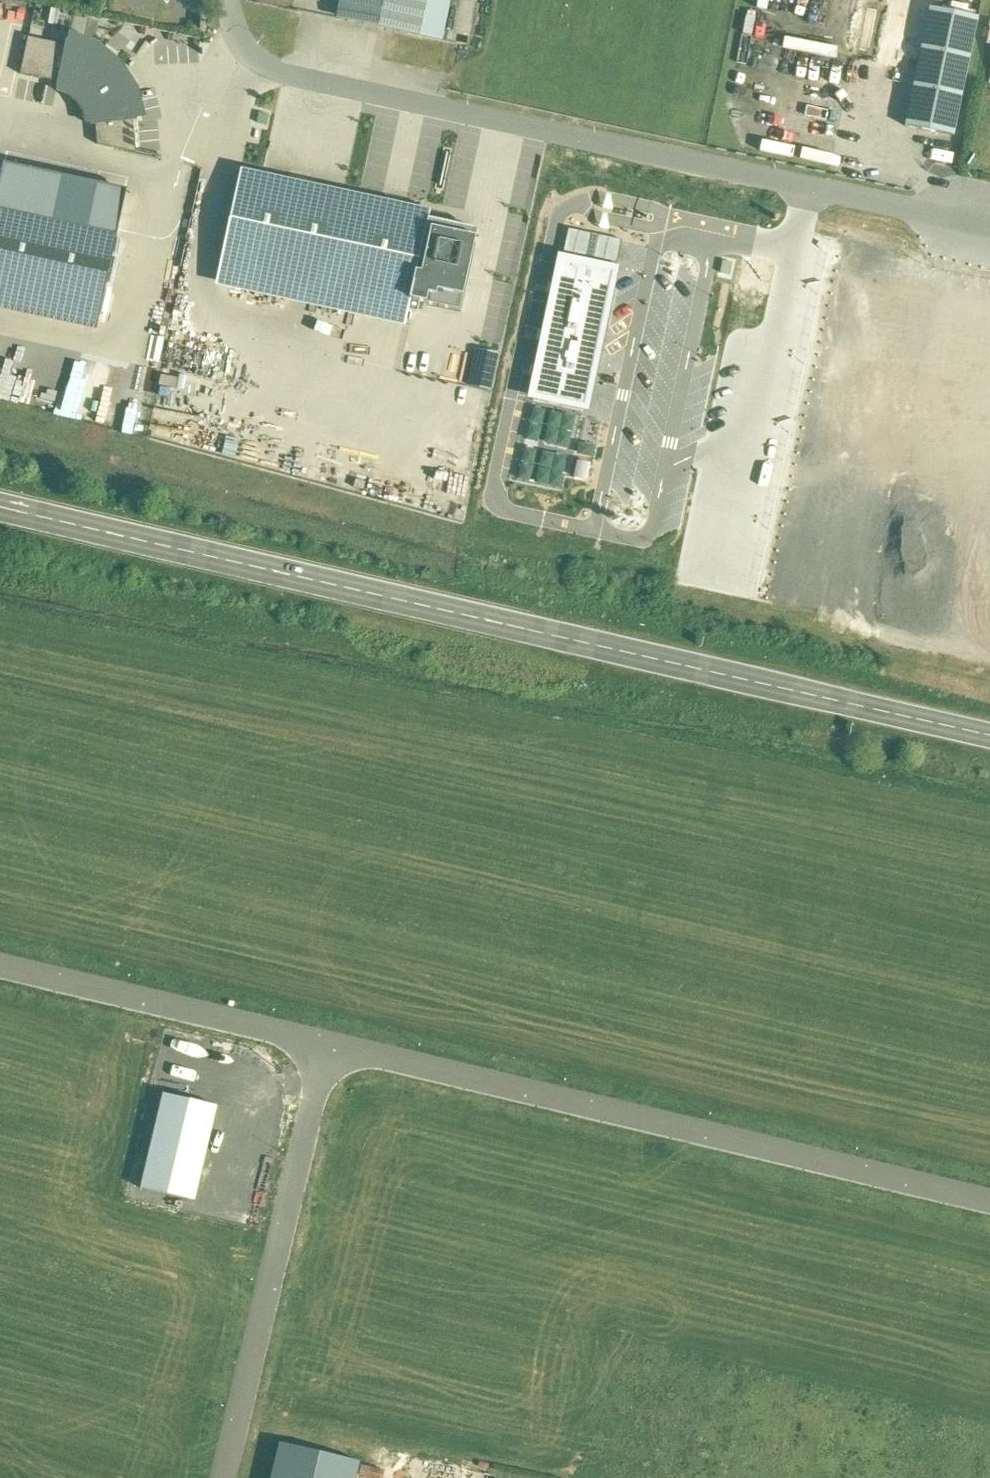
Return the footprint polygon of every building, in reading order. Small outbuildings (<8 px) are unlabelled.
[(332,21),(440,44),(449,0),(337,0),(332,21)] [(815,7),(835,11),(837,0),(816,0),(815,7)] [(928,9),(902,129),(952,139),(978,20),(928,9)] [(83,127),(94,126),(95,146),(134,155),(133,123),(144,123),(140,101),(131,82),(118,64),(95,45),(64,30),(60,46),(25,40),(18,77),(53,83),(52,91),(71,103),(79,112),(83,127)] [(835,154),(837,143),(784,130),(782,141),(835,154)] [(0,169),(0,312),(93,332),(123,193),(1,166),(0,169)] [(239,172),(213,286),(402,328),(405,312),(414,314),(416,304),(454,312),(472,233),(425,223),(427,214),(239,172)] [(527,400),(583,412),(588,412),(592,391),(618,264),(617,263),(622,239),(567,228),(562,252),(556,251),(525,400),(527,400)] [(59,411),(68,368),(76,370),(79,355),(34,345),(29,365),(12,361),(8,380),(1,379),(0,382),(0,398),(59,411)] [(219,1109),(163,1095),(139,1191),(195,1205),(219,1109)] [(358,1465),(278,1445),(270,1477),(354,1477),(358,1465)]
